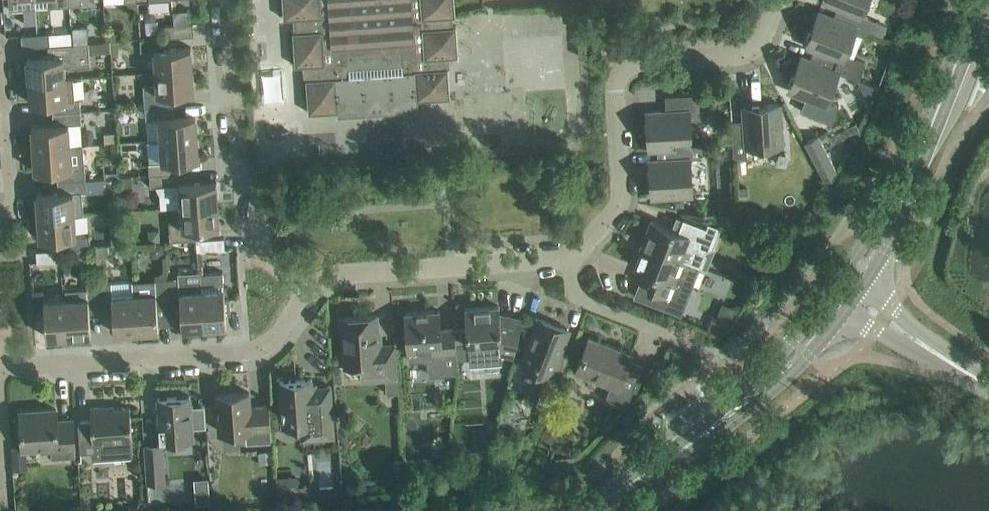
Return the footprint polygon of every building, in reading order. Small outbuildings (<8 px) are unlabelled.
[(10,21),(24,19),(23,7),(36,6),(36,0),(9,0),(10,21)] [(284,18),(295,17),(296,31),(293,31),(295,65),(313,64),(314,78),(307,78),(309,112),(338,110),(338,114),(419,109),(418,100),(451,97),(449,68),(443,68),(442,57),(459,56),(457,26),(453,27),(452,16),(456,16),(455,0),(283,0),(284,18)] [(838,17),(820,10),(838,17),(837,18),(857,26),(857,27),(868,31),(873,19),(862,14),(868,0),(830,0),(829,2),(842,7),(838,17)] [(576,7),(565,8),(566,20),(577,19),(576,7)] [(820,62),(820,63),(839,71),(858,79),(865,62),(846,54),(857,27),(857,26),(837,18),(838,17),(820,10),(812,30),(813,31),(813,30),(818,32),(812,47),(824,52),(820,62)] [(873,19),(868,31),(883,37),(888,25),(873,19)] [(50,32),(22,34),(23,46),(48,44),(51,44),(50,32)] [(169,36),(141,38),(141,50),(153,49),(155,71),(193,68),(191,46),(169,48),(169,36)] [(51,44),(48,44),(49,56),(27,58),(29,80),(66,77),(65,67),(90,65),(89,42),(51,44)] [(820,62),(802,55),(794,75),(795,75),(795,74),(800,76),(794,91),(806,97),(801,110),(832,122),(839,103),(828,99),(839,71),(820,63),(820,62)] [(194,91),(193,68),(155,71),(155,90),(144,91),(145,106),(173,104),(173,92),(194,91)] [(73,77),(29,80),(31,102),(52,100),(53,112),(81,110),(80,98),(75,99),(73,77)] [(648,127),(649,148),(702,145),(702,144),(692,145),(691,118),(701,118),(699,93),(666,95),(667,110),(653,111),(654,128),(649,128),(649,127),(648,127)] [(732,120),(732,134),(734,159),(737,159),(737,171),(747,171),(746,158),(748,158),(747,146),(783,144),(782,123),(781,103),(759,104),(759,106),(760,106),(761,110),(744,112),(745,119),(732,120)] [(174,116),(173,104),(145,106),(146,118),(158,117),(159,139),(198,136),(196,114),(174,116)] [(84,144),(81,110),(53,112),(54,124),(32,125),(34,148),(84,144)] [(819,135),(805,142),(822,174),(836,166),(819,135)] [(199,159),(198,136),(159,139),(148,140),(151,173),(178,171),(177,160),(199,159)] [(84,144),(34,148),(35,170),(57,168),(58,180),(86,178),(84,144)] [(703,157),(702,145),(649,148),(669,147),(670,158),(656,159),(657,176),(652,176),(652,175),(651,175),(652,196),(693,194),(691,158),(703,157)] [(217,181),(179,183),(178,171),(151,173),(152,186),(157,185),(160,192),(161,207),(172,206),(218,203),(217,181)] [(59,192),(37,193),(37,199),(34,199),(35,212),(38,212),(39,215),(75,213),(84,213),(82,191),(87,190),(86,178),(58,180),(59,192)] [(220,225),(218,203),(172,206),(172,219),(169,219),(170,240),(199,238),(198,227),(220,225)] [(75,213),(39,215),(39,219),(36,219),(37,232),(40,232),(40,238),(62,236),(63,248),(65,248),(99,245),(98,233),(77,234),(75,213)] [(677,216),(672,229),(651,220),(642,243),(706,267),(715,246),(714,245),(721,227),(708,221),(707,223),(708,223),(706,228),(677,216)] [(160,229),(149,230),(150,241),(161,240),(160,229)] [(225,237),(197,239),(198,250),(226,249),(225,237)] [(640,281),(635,295),(678,311),(682,299),(686,301),(700,266),(642,243),(642,242),(636,266),(654,273),(650,284),(640,281)] [(65,248),(63,248),(37,250),(38,262),(66,260),(65,248)] [(167,278),(169,306),(181,305),(183,327),(205,326),(201,270),(201,269),(179,271),(179,277),(167,278)] [(205,326),(227,324),(223,269),(201,270),(205,326)] [(167,278),(133,280),(137,330),(159,329),(158,307),(169,306),(167,278)] [(133,280),(99,282),(99,283),(101,310),(113,310),(115,332),(137,330),(133,280)] [(87,288),(66,289),(69,335),(91,333),(90,311),(101,310),(99,283),(87,283),(87,288)] [(66,298),(64,298),(44,300),(47,336),(69,335),(66,298)] [(505,317),(501,317),(500,305),(465,308),(468,342),(470,342),(470,352),(495,350),(495,351),(514,356),(522,321),(505,317)] [(440,309),(406,312),(408,350),(433,348),(435,374),(458,372),(455,328),(441,329),(440,309)] [(380,346),(377,314),(343,316),(347,365),(363,364),(364,379),(386,377),(387,393),(399,392),(396,344),(380,346)] [(547,374),(536,402),(549,407),(570,356),(559,352),(568,328),(542,318),(523,364),(547,374)] [(590,337),(577,370),(611,384),(606,399),(621,404),(630,397),(641,370),(628,365),(633,353),(590,337)] [(312,378),(280,380),(285,430),(301,429),(302,439),(334,437),(331,385),(313,386),(312,378)] [(250,391),(217,394),(219,430),(246,429),(247,442),(272,440),(270,405),(251,406),(250,391)] [(190,396),(159,398),(161,440),(193,438),(190,396)] [(91,419),(79,420),(81,452),(91,451),(91,455),(130,453),(129,438),(132,438),(130,406),(114,407),(114,405),(91,406),(91,419)] [(57,408),(21,411),(23,447),(11,447),(12,466),(26,465),(25,447),(51,445),(52,457),(76,455),(73,419),(57,420),(57,408)] [(165,480),(162,444),(146,446),(149,482),(165,480)] [(209,484),(197,485),(198,499),(210,498),(209,484)]
